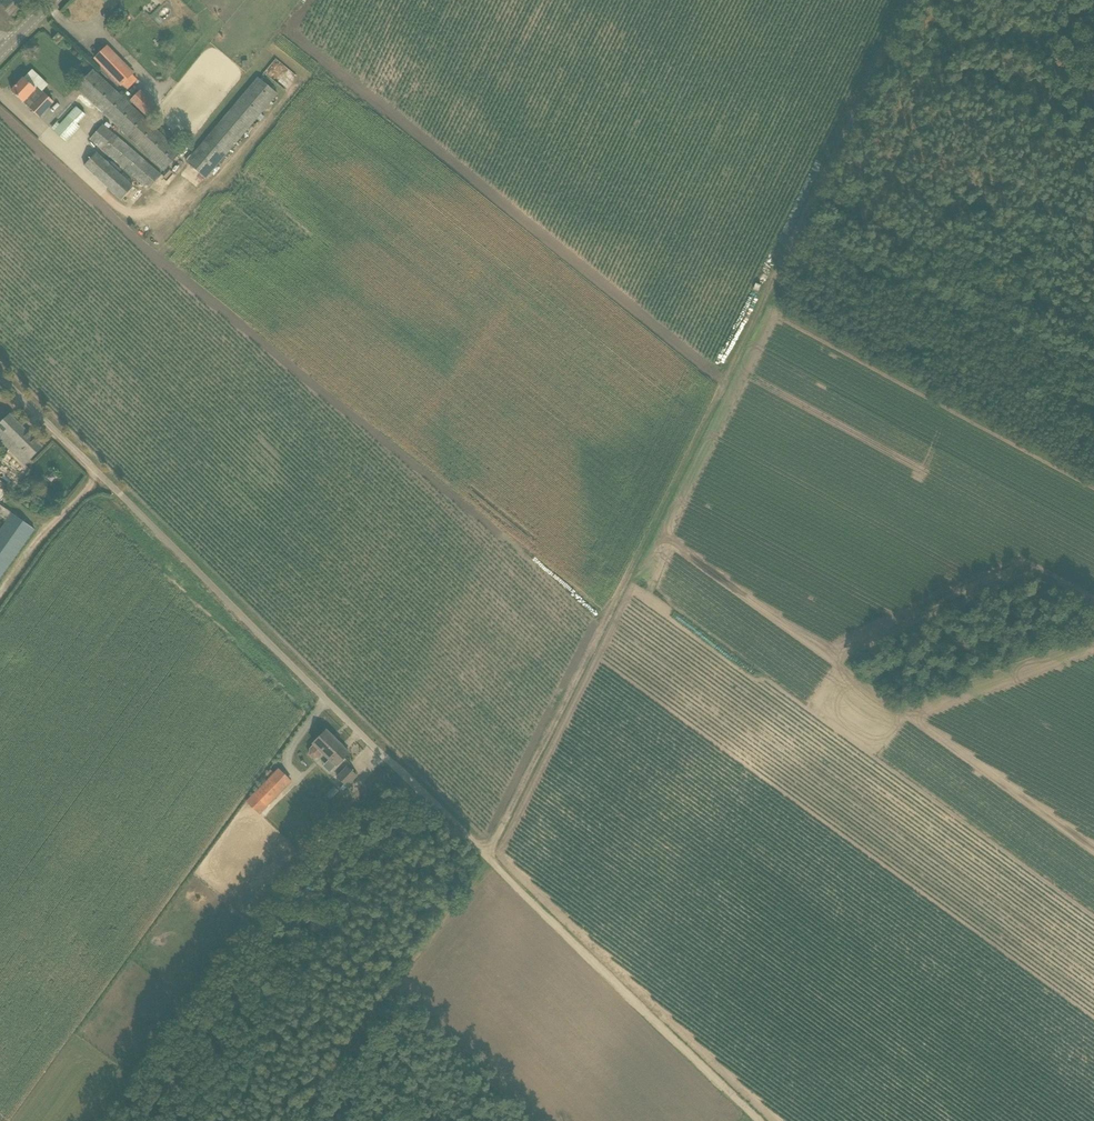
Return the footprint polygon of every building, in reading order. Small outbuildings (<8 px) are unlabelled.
[(62,37),(58,33),(53,39),(57,43),(62,37)] [(107,47),(95,58),(121,85),(122,85),(126,89),(137,79),(132,75),(133,74),(131,72),(132,74),(128,78),(117,66),(122,62),(107,47)] [(93,70),(76,88),(164,171),(181,153),(93,70)] [(24,78),(11,91),(23,102),(24,102),(30,108),(30,109),(39,117),(54,102),(42,91),(42,92),(37,87),(35,89),(24,78)] [(277,94),(258,78),(187,163),(205,179),(277,94)] [(143,114),(154,103),(138,89),(128,100),(143,114)] [(54,132),(66,142),(80,127),(77,124),(85,115),(76,107),(54,132)] [(90,139),(149,190),(161,175),(102,125),(90,139)] [(96,153),(84,166),(121,200),(133,187),(96,153)] [(42,447),(10,415),(0,424),(0,440),(25,465),(42,447)] [(13,482),(17,485),(21,479),(17,476),(20,472),(3,459),(0,464),(0,500),(13,482)] [(7,521),(12,513),(0,505),(0,516),(7,521)] [(35,530),(12,513),(7,521),(0,531),(0,579),(35,530)] [(336,766),(349,753),(326,730),(313,744),(314,745),(310,749),(309,754),(314,759),(319,758),(323,754),(336,766)] [(347,786),(357,776),(347,767),(337,777),(347,786)] [(291,782),(279,769),(247,802),(260,814),(291,782)] [(271,770),(265,775),(269,778),(274,773),(271,770)] [(330,801),(340,791),(334,786),(325,796),(330,801)]
